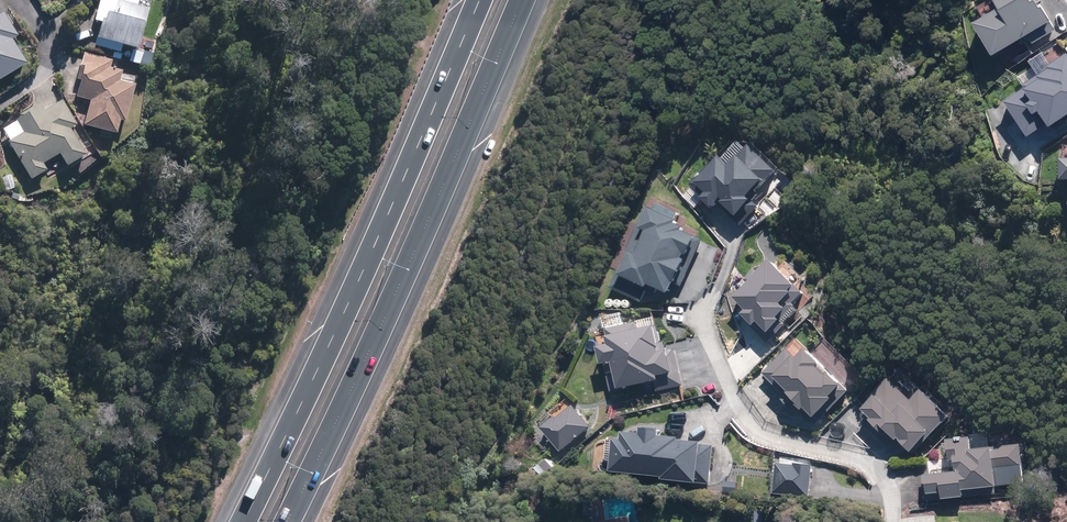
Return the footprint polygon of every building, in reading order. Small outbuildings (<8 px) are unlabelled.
[(153,8),(139,4),(140,0),(103,0),(97,19),(105,21),(98,46),(121,52),(124,42),(142,48),(153,8)] [(981,20),(998,50),(1051,21),(1039,0),(998,0),(1003,8),(981,20)] [(29,62),(15,39),(22,35),(7,10),(0,15),(0,78),(29,62)] [(156,57),(135,49),(131,59),(152,66),(156,57)] [(1054,65),(1045,51),(1031,60),(1040,74),(1026,83),(1030,87),(1009,101),(1030,134),(1054,119),(1057,124),(1066,117),(1066,56),(1054,65)] [(129,121),(139,83),(126,80),(128,71),(115,68),(117,61),(85,52),(77,80),(84,82),(80,95),(93,99),(86,125),(120,133),(123,120),(129,121)] [(26,130),(10,140),(33,179),(49,170),(45,163),(61,153),(69,167),(91,154),(74,127),(80,123),(66,100),(56,106),(50,97),(17,117),(26,130)] [(739,164),(731,156),(727,152),(707,171),(711,175),(706,180),(716,191),(712,195),(722,205),(730,198),(744,213),(760,197),(758,195),(784,169),(759,144),(751,152),(739,164)] [(671,288),(675,291),(703,236),(681,225),(683,220),(658,207),(648,226),(655,230),(651,240),(638,238),(631,252),(635,255),(628,269),(624,267),(613,288),(641,302),(651,284),(654,286),(656,281),(662,285),(660,289),(668,293),(671,288)] [(799,308),(796,306),(802,301),(800,298),(814,286),(784,253),(763,272),(758,267),(747,278),(752,283),(740,293),(752,306),(748,310),(760,323),(764,319),(775,331),(799,308)] [(625,386),(656,379),(659,391),(685,384),(676,346),(667,348),(661,322),(635,328),(634,323),(611,329),(614,341),(605,343),(610,360),(618,358),(625,386)] [(849,382),(851,380),(839,367),(837,369),(828,360),(831,358),(818,344),(806,355),(803,352),(781,373),(795,388),(794,389),(809,405),(811,404),(820,414),(841,395),(843,397),(854,388),(849,382)] [(859,400),(876,417),(888,429),(893,424),(918,448),(932,433),(935,436),(958,411),(932,386),(917,401),(894,379),(877,397),(869,389),(859,400)] [(594,425),(578,404),(561,416),(560,414),(546,425),(564,448),(594,425)] [(686,438),(686,431),(667,430),(667,424),(649,423),(649,429),(632,429),(631,436),(621,436),(620,466),(652,467),(652,471),(669,472),(669,476),(692,476),(692,480),(713,481),(714,445),(706,444),(706,439),(686,438)] [(954,445),(967,444),(967,451),(962,451),(963,468),(931,471),(932,490),(947,489),(948,495),(971,494),(971,484),(1032,479),(1030,440),(980,444),(979,434),(954,436),(954,445)] [(557,464),(550,457),(539,468),(546,474),(557,464)] [(813,487),(815,461),(778,458),(775,492),(812,495),(813,487)] [(738,481),(726,480),(725,492),(738,493),(738,481)]
